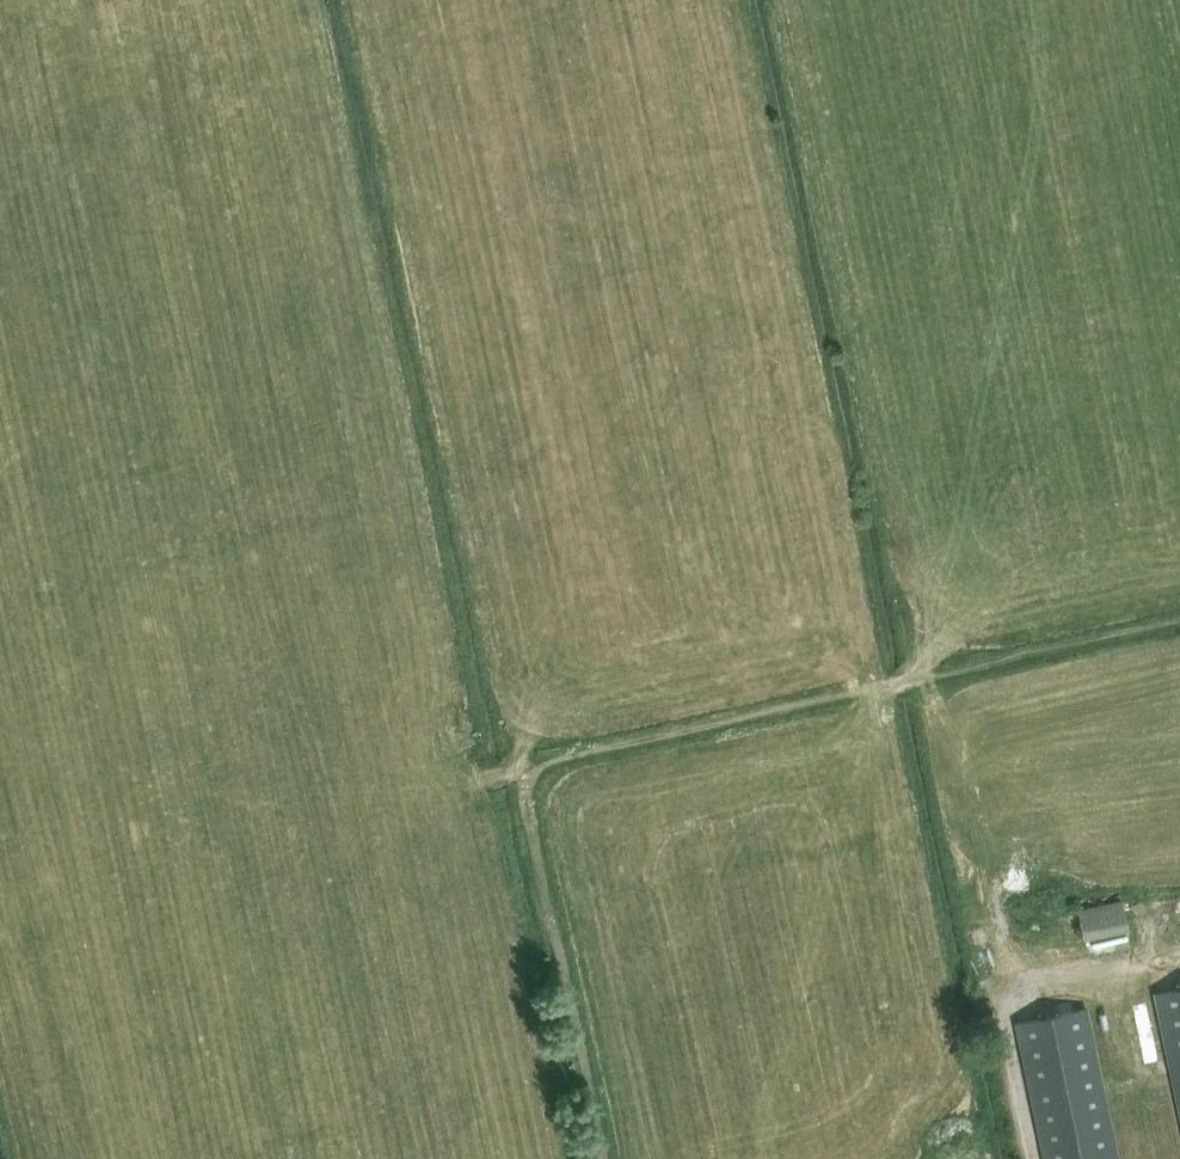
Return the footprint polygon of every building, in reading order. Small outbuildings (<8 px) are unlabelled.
[(1122,899),(1078,908),(1085,940),(1129,931),(1122,899)] [(1174,976),(1177,990),(1154,995),(1179,1120),(1179,975),(1174,976)] [(1015,1023),(1044,1158),(1120,1158),(1088,1007),(1057,1013),(1055,1001),(1036,1005),(1039,1017),(1015,1023)]
